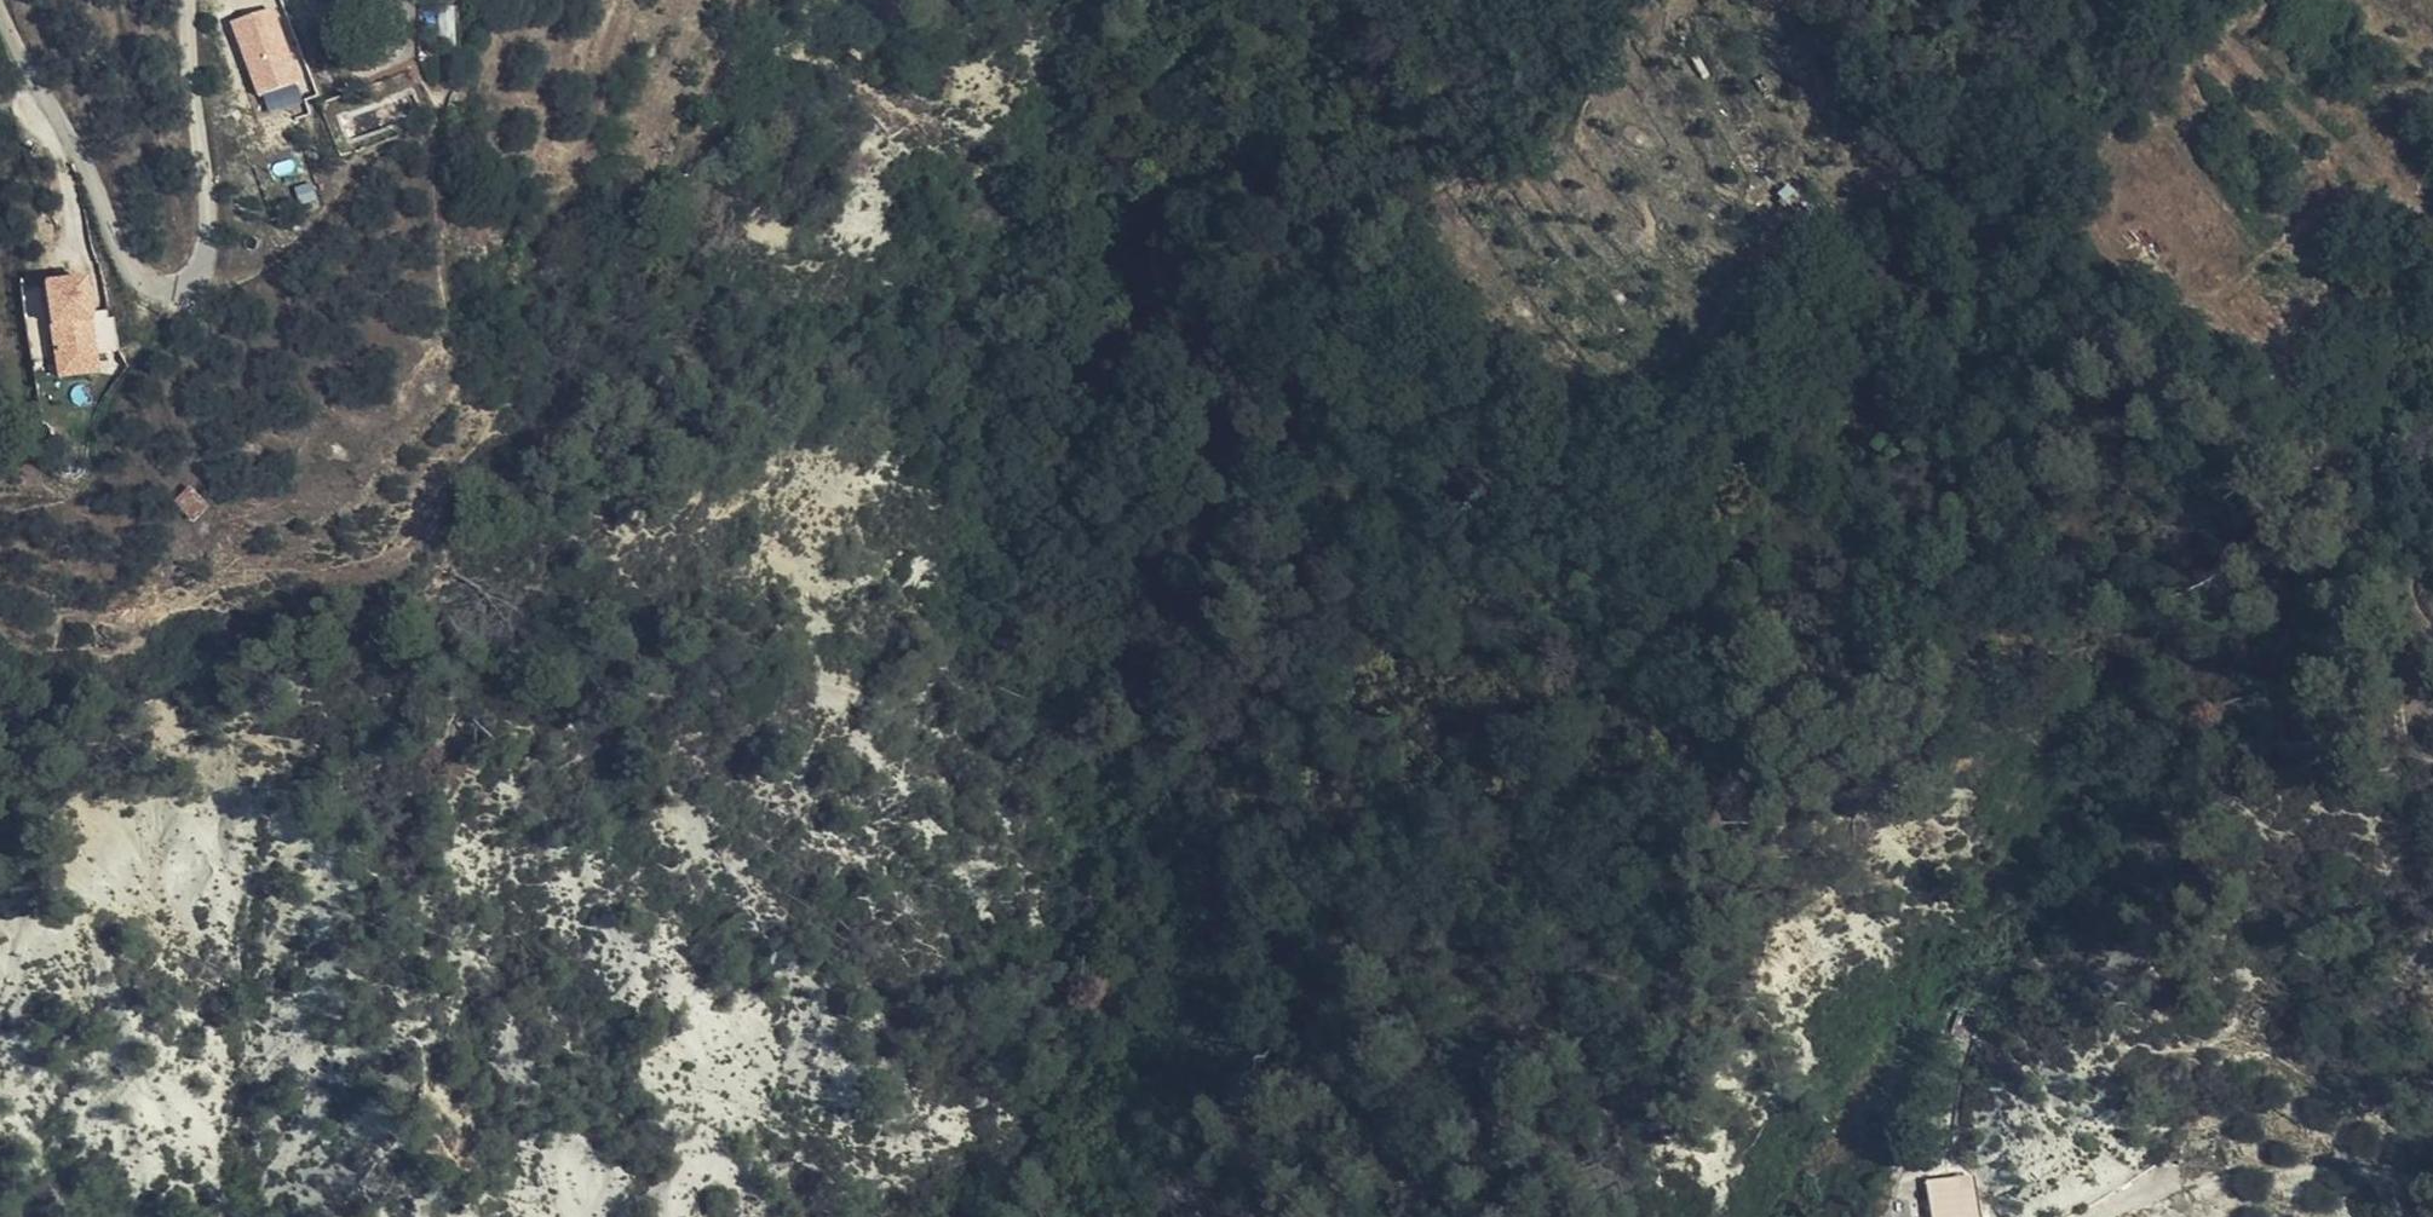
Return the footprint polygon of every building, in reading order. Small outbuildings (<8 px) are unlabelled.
[(304,101),(276,3),(231,16),(258,114),(304,101)] [(438,54),(455,54),(465,9),(437,9),(438,54)] [(99,373),(91,271),(45,274),(53,376),(99,373)] [(193,522),(208,509),(191,490),(177,505),(193,522)] [(1971,1173),(1924,1180),(1930,1216),(1978,1216),(1971,1173)]
